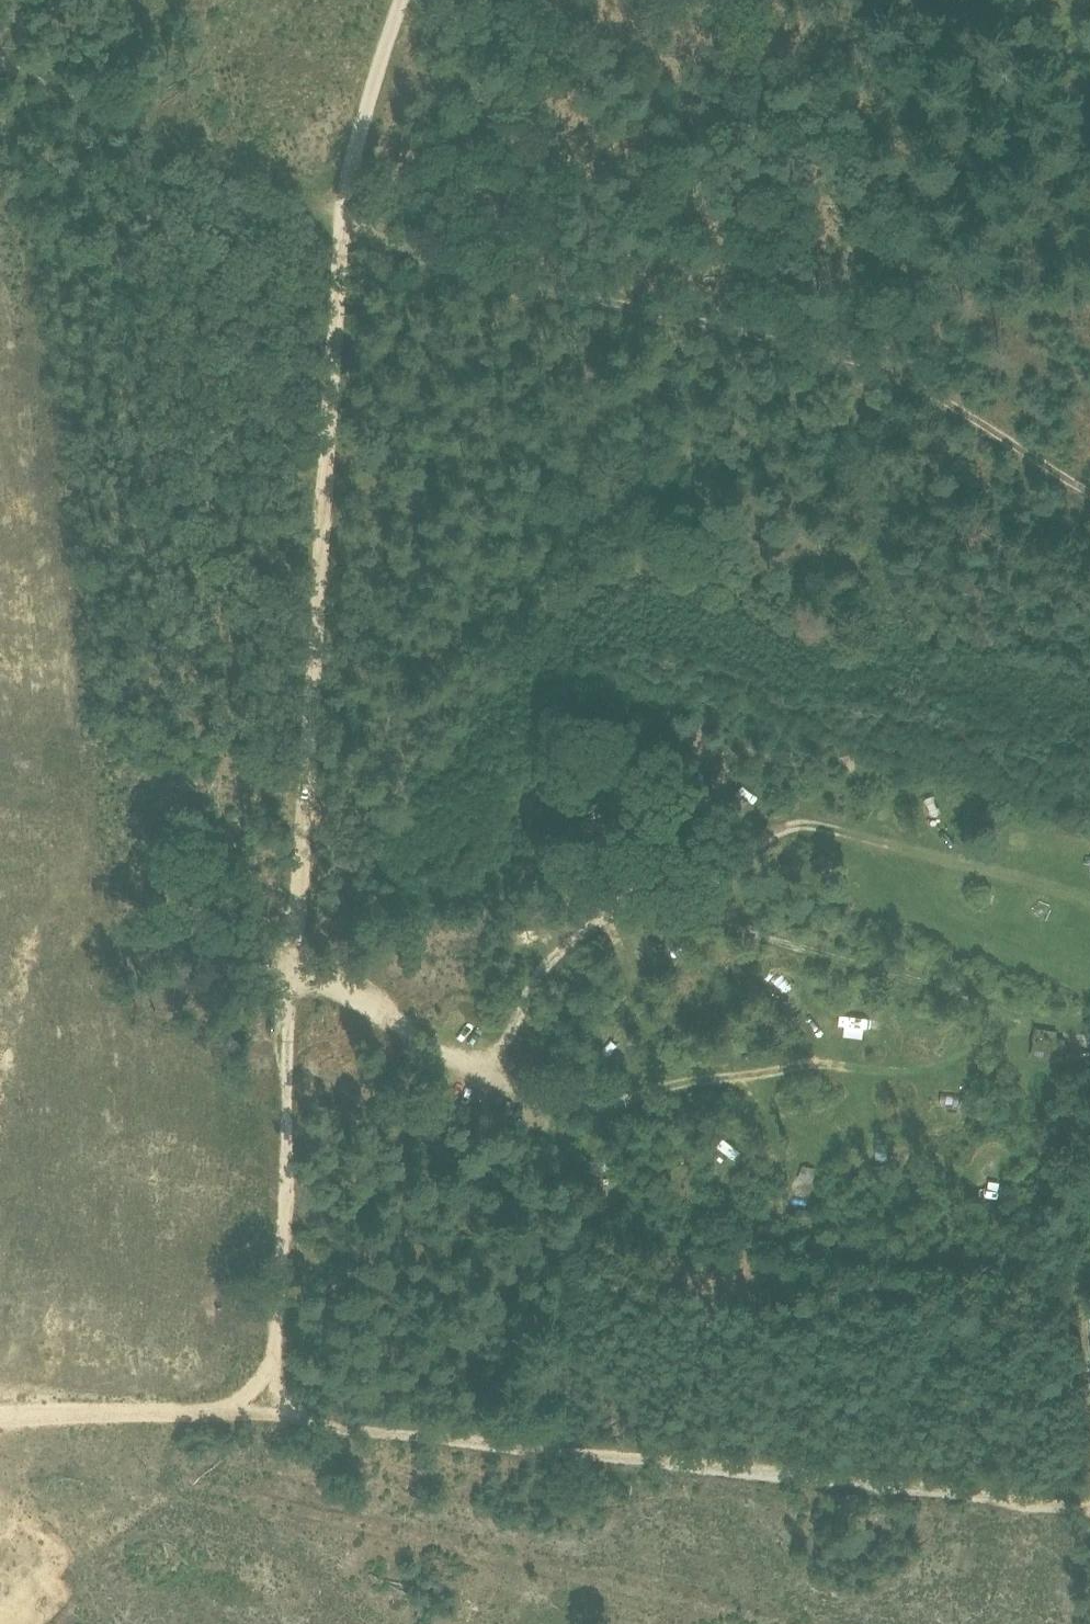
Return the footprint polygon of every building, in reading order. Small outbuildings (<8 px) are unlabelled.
[(853,743),(838,746),(842,758),(856,755),(853,743)] [(830,858),(825,854),(812,862),(821,875),(827,872),(830,858)] [(1035,1058),(1064,1061),(1067,1039),(1056,1038),(1057,1030),(1038,1028),(1037,1035),(1035,1056),(1035,1058)] [(534,1058),(519,1054),(516,1068),(533,1068),(534,1058)]
